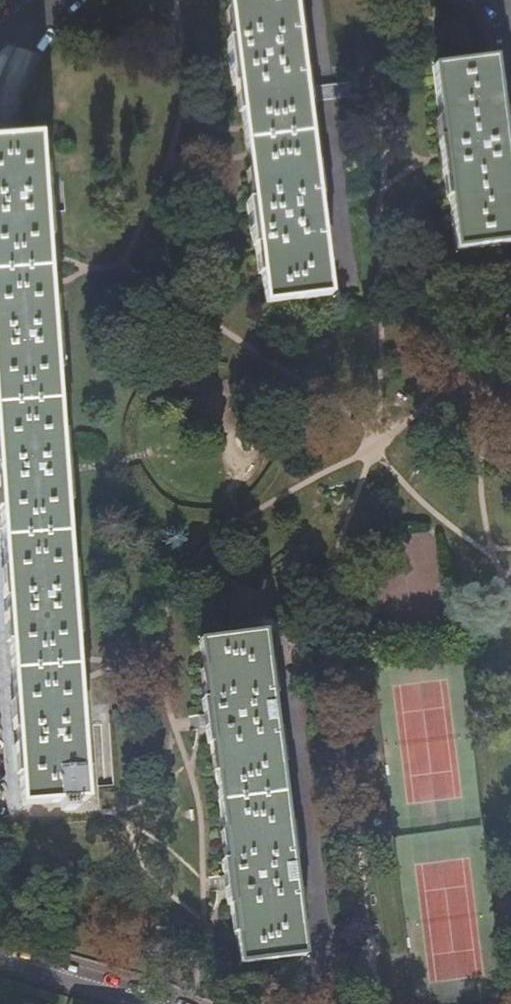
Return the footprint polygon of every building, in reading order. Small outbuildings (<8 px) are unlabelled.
[(233,40),(226,40),(229,65),(232,87),(238,86),(253,200),(246,201),(249,223),(252,246),(258,245),(264,304),(331,297),(294,0),(228,0),(233,40)] [(433,67),(440,119),(435,120),(440,156),(445,198),(450,197),(457,250),(510,244),(510,180),(510,169),(510,142),(509,130),(505,131),(495,60),(433,67)] [(0,140),(0,519),(7,621),(15,733),(20,806),(61,803),(62,813),(75,811),(75,803),(86,802),(81,742),(86,742),(85,724),(80,725),(72,611),(76,610),(76,594),(70,595),(62,477),(67,477),(66,460),(61,461),(53,345),(58,345),(56,328),(51,329),(43,214),(48,213),(47,199),(55,198),(51,137),(0,140)] [(264,633),(200,640),(203,669),(200,670),(204,698),(201,698),(206,743),(209,742),(213,771),(216,771),(224,833),(221,833),(224,862),(221,862),(227,906),(230,906),(233,934),(236,934),(240,964),(306,955),(295,873),(278,736),(264,633)]
